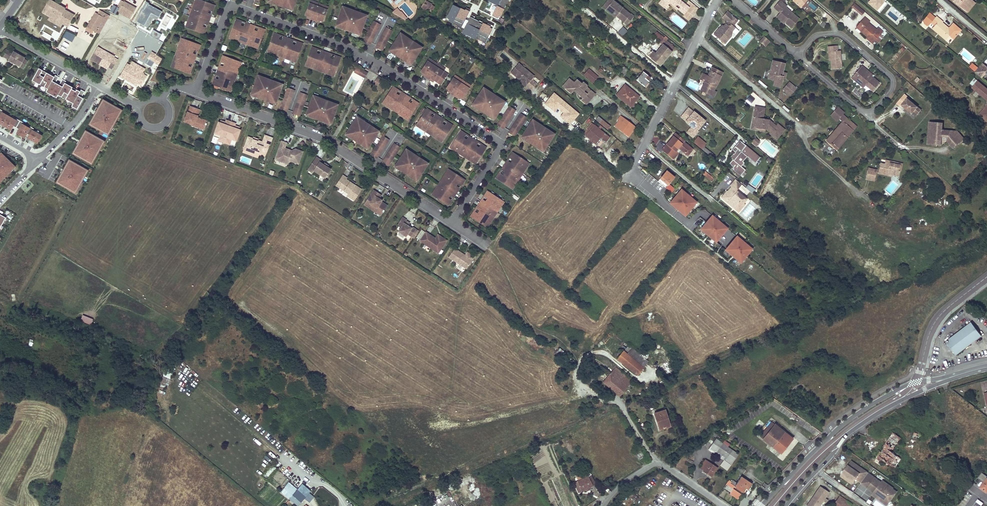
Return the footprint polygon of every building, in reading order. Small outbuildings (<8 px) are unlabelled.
[(214,4),(202,0),(198,0),(197,3),(194,3),(192,9),(195,10),(193,16),(190,15),(187,21),(190,22),(188,27),(204,32),(206,27),(202,26),(204,21),(206,21),(208,14),(206,13),(208,8),(212,10),(214,4)] [(268,0),(272,2),(272,3),(287,8),(287,7),(292,9),(295,0),(268,0)] [(508,0),(488,0),(487,2),(488,3),(483,13),(496,19),(497,17),(499,18),(503,10),(502,10),(503,6),(505,7),(508,0)] [(623,22),(630,14),(613,0),(612,0),(605,9),(611,14),(612,12),(616,15),(615,16),(623,22)] [(689,8),(680,0),(661,0),(658,3),(664,8),(667,4),(669,2),(675,7),(677,4),(680,6),(678,9),(684,14),(689,8)] [(867,3),(876,10),(884,1),(883,0),(870,0),(867,3)] [(965,9),(968,6),(969,7),(971,5),(972,3),(968,0),(954,0),(965,9)] [(973,0),(968,0),(972,3),(971,5),(969,7),(968,6),(965,9),(968,12),(973,6),(976,2),(973,0)] [(59,6),(49,1),(42,13),(50,17),(57,21),(58,19),(62,22),(63,21),(68,24),(72,15),(63,10),(62,11),(58,8),(59,6)] [(130,17),(136,7),(125,1),(121,7),(119,11),(130,17)] [(327,7),(310,1),(309,4),(313,5),(314,3),(323,6),(322,8),(326,10),(327,7)] [(425,1),(421,9),(426,11),(427,8),(433,11),(435,6),(425,1)] [(780,1),(774,8),(780,13),(778,15),(785,21),(784,22),(791,28),(798,19),(785,8),(786,6),(780,1)] [(149,4),(147,2),(143,8),(144,9),(137,21),(144,25),(151,13),(159,17),(162,12),(149,5),(149,4)] [(307,16),(310,16),(309,18),(316,21),(317,19),(319,20),(322,21),(326,10),(322,8),(323,6),(314,3),(313,5),(309,4),(305,15),(307,16)] [(855,3),(852,7),(862,15),(865,12),(855,3)] [(119,9),(113,6),(109,12),(115,15),(119,9)] [(463,23),(468,13),(464,11),(464,12),(452,6),(446,19),(448,20),(447,23),(456,27),(456,28),(460,30),(460,29),(463,30),(466,25),(463,23)] [(206,27),(212,10),(208,8),(206,13),(208,14),(206,21),(204,21),(202,26),(206,27)] [(354,32),(359,34),(365,18),(361,17),(363,14),(356,12),(356,14),(351,12),(351,10),(345,8),(344,11),(341,10),(335,25),(340,27),(354,33),(354,32)] [(397,9),(391,14),(398,17),(405,21),(407,19),(401,13),(400,13),(397,9)] [(931,23),(935,17),(930,13),(923,21),(928,25),(931,23)] [(626,25),(633,16),(630,14),(623,22),(626,25)] [(718,28),(713,34),(724,44),(730,37),(731,31),(734,28),(732,26),(737,21),(731,15),(724,23),(725,23),(723,26),(720,29),(718,28)] [(107,21),(97,16),(95,19),(93,18),(87,28),(99,35),(107,21)] [(61,24),(66,26),(68,24),(63,21),(62,22),(58,19),(57,21),(50,17),(48,20),(60,27),(61,24)] [(864,17),(860,22),(855,27),(860,31),(866,36),(873,42),(874,41),(882,31),(877,27),(874,30),(870,27),(867,24),(869,21),(864,17)] [(935,17),(931,23),(934,26),(939,19),(936,17),(935,17)] [(489,28),(481,24),(481,26),(475,23),(475,21),(469,18),(466,25),(463,30),(461,34),(466,37),(466,36),(470,38),(470,39),(474,40),(484,44),(491,31),(489,30),(489,28)] [(241,21),(236,19),(230,35),(235,37),(234,39),(240,42),(241,39),(247,41),(246,44),(252,46),(253,44),(258,46),(264,30),(258,28),(257,32),(252,30),(253,28),(245,25),(245,27),(239,25),(241,21)] [(934,26),(932,28),(946,40),(949,36),(953,40),(961,30),(953,24),(950,28),(951,28),(950,30),(942,23),(943,22),(939,19),(934,26)] [(381,23),(375,20),(369,29),(375,33),(381,23)] [(258,28),(241,21),(239,25),(245,27),(245,25),(253,28),(252,30),(257,32),(258,28)] [(654,35),(657,38),(661,41),(664,37),(650,26),(648,28),(655,34),(654,35)] [(393,30),(387,27),(381,36),(387,39),(393,30)] [(622,37),(628,31),(623,27),(618,32),(622,37)] [(162,35),(154,30),(151,36),(159,40),(162,35)] [(68,31),(64,37),(72,43),(76,37),(68,31)] [(279,35),(273,33),(268,49),(273,51),(272,53),(278,55),(279,53),(285,55),(284,58),(290,60),(291,58),(296,59),(301,44),(296,42),(295,46),(290,44),(290,42),(283,39),(282,41),(277,39),(279,35)] [(296,42),(279,35),(277,39),(282,41),(283,39),(290,42),(290,44),(295,46),(296,42)] [(401,38),(398,36),(389,49),(393,52),(393,53),(406,61),(410,63),(419,50),(416,48),(418,45),(413,42),(412,43),(407,40),(408,39),(403,35),(401,38)] [(587,36),(582,42),(583,44),(592,50),(597,44),(587,36)] [(197,50),(199,44),(184,38),(182,43),(180,43),(177,49),(180,50),(178,56),(175,55),(173,61),(175,62),(173,66),(189,72),(191,67),(187,66),(189,61),(191,61),(194,54),(192,53),(194,48),(197,50)] [(657,61),(661,65),(675,48),(666,40),(653,56),(650,54),(648,56),(656,62),(657,61)] [(385,44),(379,41),(376,46),(382,49),(385,44)] [(831,69),(842,68),(840,51),(837,51),(837,46),(828,46),(828,52),(830,52),(831,69)] [(317,49),(311,47),(306,63),(311,65),(310,67),(316,69),(317,66),(323,69),(322,72),(328,74),(329,71),(334,73),(339,58),(334,56),(333,60),(328,58),(328,56),(321,53),(320,55),(315,53),(317,49)] [(98,48),(91,60),(99,65),(101,62),(104,63),(103,64),(109,67),(112,69),(117,61),(114,59),(114,57),(98,48)] [(191,67),(197,50),(194,48),(192,53),(194,54),(191,61),(189,61),(187,66),(191,67)] [(317,49),(315,53),(320,55),(321,53),(328,56),(328,58),(333,60),(334,56),(317,49)] [(12,54),(5,50),(1,57),(8,60),(8,61),(19,67),(20,67),(24,60),(24,58),(13,52),(12,54)] [(634,59),(636,56),(630,51),(628,53),(634,59)] [(151,52),(148,58),(159,65),(162,59),(151,52)] [(238,62),(222,56),(220,61),(224,63),(222,68),(220,67),(218,75),(220,75),(218,81),(214,79),(212,84),(228,90),(229,85),(232,86),(234,80),(235,80),(237,74),(236,74),(238,68),(236,67),(238,62)] [(430,57),(428,59),(431,62),(433,60),(441,65),(439,67),(443,69),(445,67),(430,57)] [(426,72),(424,74),(431,78),(432,76),(434,78),(437,79),(443,69),(439,67),(441,65),(433,60),(431,62),(428,59),(421,69),(424,71),(426,72)] [(785,63),(772,60),(768,77),(774,79),(773,80),(781,82),(782,77),(782,76),(781,75),(782,71),(785,63)] [(220,61),(214,79),(218,81),(220,75),(218,75),(220,67),(222,68),(224,63),(220,61)] [(585,73),(588,69),(578,61),(575,65),(585,73)] [(101,62),(99,65),(107,70),(109,67),(103,64),(104,63),(101,62)] [(518,63),(511,72),(518,79),(520,77),(527,84),(526,85),(532,90),(537,84),(531,79),(534,76),(518,63)] [(975,72),(978,68),(972,63),(969,67),(975,72)] [(982,63),(978,68),(975,72),(981,78),(985,72),(986,73),(986,67),(982,63)] [(128,65),(121,77),(128,82),(130,78),(133,80),(132,81),(138,84),(141,86),(147,77),(143,75),(144,74),(128,65)] [(621,74),(626,68),(623,65),(618,72),(621,74)] [(866,70),(861,66),(851,78),(854,80),(856,78),(865,86),(872,91),(879,83),(871,76),(865,71),(866,70)] [(722,72),(712,68),(710,71),(711,72),(709,76),(708,76),(705,75),(702,80),(705,81),(703,85),(701,90),(713,96),(716,91),(713,90),(722,72)] [(39,85),(46,73),(38,69),(31,81),(39,85)] [(585,73),(584,74),(593,82),(597,76),(588,69),(585,73)] [(650,77),(643,71),(642,73),(637,79),(644,86),(649,80),(648,79),(650,77)] [(47,89),(53,77),(46,73),(39,85),(47,89)] [(455,74),(454,76),(457,79),(458,77),(466,82),(465,84),(469,86),(470,84),(455,74)] [(53,77),(47,89),(45,92),(50,95),(56,84),(55,83),(58,77),(54,75),(53,77)] [(454,76),(447,86),(450,88),(451,89),(450,90),(457,95),(458,93),(460,94),(462,96),(469,86),(465,84),(466,82),(458,77),(457,79),(454,76)] [(518,79),(517,80),(525,87),(526,85),(527,84),(520,77),(518,79)] [(130,78),(128,82),(137,86),(138,84),(132,81),(133,80),(130,78)] [(259,81),(256,80),(250,95),(255,97),(255,99),(269,104),(269,103),(270,102),(274,104),(280,88),(277,87),(278,84),(272,82),(271,84),(266,82),(267,80),(260,78),(259,81)] [(865,86),(856,78),(854,80),(863,88),(865,86)] [(56,84),(50,95),(56,98),(57,95),(64,83),(65,81),(62,79),(58,85),(56,84)] [(569,79),(562,86),(565,89),(571,81),(569,79)] [(573,82),(571,81),(565,89),(571,93),(572,91),(575,91),(577,91),(579,92),(580,95),(584,98),(582,101),(586,104),(594,94),(586,87),(586,86),(582,83),(581,84),(576,80),(574,82),(573,82)] [(789,81),(782,89),(784,90),(791,83),(789,81)] [(977,81),(972,88),(986,100),(986,89),(977,81)] [(65,99),(72,87),(64,83),(57,95),(65,99)] [(791,83),(784,90),(789,95),(796,87),(791,83)] [(620,99),(621,97),(630,104),(634,99),(635,100),(638,96),(625,85),(616,95),(620,99)] [(73,104),(79,92),(72,87),(65,99),(72,104),(73,104)] [(397,90),(392,87),(383,101),(388,104),(386,106),(392,109),(393,107),(399,110),(397,113),(403,116),(404,114),(408,117),(417,103),(413,100),(411,103),(406,100),(407,99),(401,94),(399,96),(395,93),(397,90)] [(293,91),(287,88),(283,98),(290,101),(293,91)] [(484,92),(481,90),(472,104),(477,107),(476,107),(489,116),(490,115),(494,118),(503,104),(500,102),(502,99),(496,96),(495,98),(490,95),(492,93),(486,89),(484,92)] [(76,110),(82,99),(81,98),(84,92),(80,90),(79,92),(73,104),(72,104),(71,107),(76,110)] [(413,100),(397,90),(395,93),(399,96),(401,94),(407,99),(406,100),(411,103),(413,100)] [(306,95),(300,93),(296,103),(302,105),(306,95)] [(579,114),(554,93),(545,103),(555,111),(558,108),(563,113),(561,116),(571,124),(579,114)] [(905,94),(897,104),(900,107),(901,105),(912,114),(914,112),(917,115),(921,110),(907,98),(908,97),(905,94)] [(749,95),(745,101),(750,104),(754,99),(749,95)] [(620,99),(630,107),(635,100),(634,99),(630,104),(621,97),(620,99)] [(325,122),(329,123),(335,108),(332,107),(333,104),(327,102),(326,104),(321,102),(322,100),(315,98),(314,101),(311,100),(305,115),(310,117),(324,122),(325,122)] [(109,104),(103,100),(94,115),(96,116),(93,120),(92,119),(89,124),(105,134),(109,127),(111,129),(115,122),(113,121),(115,116),(118,117),(121,111),(113,106),(112,108),(108,106),(109,104)] [(516,109),(510,105),(504,114),(510,118),(516,109)] [(764,108),(754,106),(751,123),(757,124),(756,128),(765,129),(767,129),(770,132),(769,133),(776,139),(784,130),(777,123),(775,125),(768,119),(762,118),(764,108)] [(189,107),(184,122),(191,124),(193,125),(194,124),(204,128),(204,125),(205,126),(206,124),(205,124),(206,121),(196,118),(196,117),(195,116),(197,110),(189,107)] [(301,110),(294,107),(292,113),(299,116),(301,110)] [(841,122),(842,123),(834,132),(831,136),(830,135),(825,140),(831,145),(833,143),(837,147),(855,126),(845,117),(843,115),(845,113),(838,107),(831,116),(837,121),(839,119),(842,121),(841,122)] [(681,117),(685,120),(689,116),(693,111),(689,108),(681,117)] [(426,109),(417,123),(421,126),(420,128),(425,131),(427,129),(433,132),(431,135),(436,138),(438,136),(442,139),(451,125),(447,122),(444,126),(440,123),(441,121),(434,116),(433,118),(429,115),(431,112),(426,109)] [(447,122),(431,112),(429,115),(433,118),(434,116),(441,121),(440,123),(444,126),(447,122)] [(521,112),(515,122),(521,125),(527,116),(521,112)] [(704,121),(699,117),(695,113),(691,117),(689,116),(685,120),(692,126),(687,132),(692,136),(697,130),(704,121)] [(510,118),(504,114),(501,118),(507,122),(510,118)] [(608,130),(609,128),(611,127),(598,116),(596,120),(608,130)] [(615,126),(621,130),(627,134),(633,125),(621,116),(619,118),(620,119),(615,126)] [(15,128),(19,121),(15,119),(14,121),(8,117),(3,126),(10,130),(12,127),(15,128)] [(358,122),(355,120),(346,134),(350,136),(350,137),(363,146),(363,145),(368,148),(376,134),(373,132),(375,129),(370,126),(369,127),(364,124),(365,123),(360,119),(358,122)] [(25,134),(28,129),(22,125),(23,123),(19,121),(15,128),(18,130),(16,134),(23,138),(25,134)] [(234,124),(225,121),(224,125),(217,123),(212,137),(218,139),(217,141),(229,145),(230,140),(235,141),(239,130),(233,128),(234,124)] [(530,122),(522,136),(526,139),(525,139),(538,148),(539,147),(543,150),(552,136),(549,134),(551,131),(545,128),(544,130),(540,127),(541,125),(535,121),(533,124),(530,122)] [(584,135),(593,125),(590,122),(585,128),(586,129),(583,134),(584,135)] [(943,140),(949,140),(955,148),(965,139),(959,131),(944,130),(944,123),(931,122),(931,126),(932,128),(936,128),(935,139),(943,140)] [(756,130),(765,131),(765,129),(756,128),(757,124),(751,123),(750,129),(756,130)] [(513,125),(510,131),(515,134),(519,129),(513,125)] [(584,135),(590,139),(595,144),(600,138),(605,143),(609,138),(593,125),(584,135)] [(943,145),(943,140),(935,139),(936,128),(932,128),(931,126),(929,144),(943,145)] [(37,144),(41,136),(32,131),(33,129),(29,127),(28,129),(25,134),(28,136),(27,138),(37,144)] [(89,133),(85,131),(79,140),(80,141),(78,145),(77,144),(74,149),(76,150),(74,154),(88,162),(91,157),(94,159),(97,152),(95,151),(98,147),(100,148),(104,141),(94,136),(93,138),(88,135),(89,133)] [(460,131),(451,145),(455,148),(454,150),(460,153),(461,151),(467,155),(465,157),(470,161),(472,158),(476,161),(485,147),(481,144),(478,148),(474,145),(475,143),(468,139),(467,140),(463,137),(465,134),(460,131)] [(481,144),(465,134),(463,137),(467,140),(468,139),(475,143),(474,145),(478,148),(481,144)] [(683,140),(675,134),(666,144),(662,149),(673,158),(680,149),(686,154),(691,149),(682,141),(683,140)] [(389,138),(384,135),(378,144),(383,147),(389,138)] [(253,139),(247,137),(243,150),(253,153),(254,151),(260,153),(260,151),(262,147),(265,148),(266,146),(269,147),(272,138),(264,136),(262,143),(256,141),(253,140),(253,139)] [(715,154),(710,149),(704,144),(705,143),(698,137),(694,142),(712,157),(715,154)] [(740,150),(744,144),(739,139),(731,149),(734,151),(737,148),(740,150)] [(298,164),(302,152),(295,149),(292,151),(291,153),(288,152),(287,150),(284,148),(286,143),(281,142),(274,160),(282,162),(285,160),(286,158),(289,159),(288,160),(298,164)] [(401,146),(395,142),(389,151),(395,155),(401,146)] [(759,156),(745,144),(744,144),(740,150),(737,148),(734,151),(732,153),(732,152),(729,156),(731,159),(728,162),(732,166),(730,168),(739,175),(744,169),(740,165),(743,161),(741,160),(745,155),(754,162),(759,156)] [(395,155),(389,151),(386,156),(391,160),(395,155)] [(407,154),(404,152),(395,166),(399,168),(399,169),(412,178),(412,177),(416,180),(425,166),(422,164),(424,161),(419,158),(418,159),(413,156),(414,155),(409,151),(407,154)] [(498,173),(495,177),(510,187),(513,182),(514,184),(518,178),(515,177),(519,171),(522,173),(525,167),(523,166),(526,162),(512,152),(509,157),(512,159),(509,164),(507,163),(503,169),(505,171),(502,175),(498,173)] [(10,171),(9,170),(13,166),(1,155),(0,157),(0,182),(10,171)] [(391,160),(386,156),(382,162),(388,165),(391,160)] [(316,157),(307,170),(309,171),(312,173),(313,171),(324,178),(330,170),(319,162),(320,160),(316,157)] [(509,157),(498,173),(502,175),(505,171),(503,169),(507,163),(509,164),(512,159),(509,157)] [(886,159),(885,164),(890,165),(890,162),(900,165),(899,170),(900,170),(901,171),(903,163),(886,159)] [(60,173),(55,182),(60,185),(61,183),(66,185),(65,187),(72,191),(75,187),(77,188),(81,181),(78,180),(81,176),(83,177),(87,170),(78,165),(76,167),(71,164),(73,162),(68,160),(63,169),(64,170),(61,174),(60,173)] [(885,164),(881,163),(879,173),(888,175),(888,173),(892,174),(899,175),(900,170),(899,170),(900,165),(890,162),(890,165),(885,164)] [(869,167),(866,178),(874,180),(877,169),(869,167)] [(464,180),(450,171),(447,175),(445,174),(441,179),(444,181),(440,187),(438,185),(435,190),(437,192),(434,196),(448,205),(451,200),(447,198),(450,193),(452,195),(456,188),(455,187),(458,182),(461,185),(464,180)] [(710,180),(711,179),(712,178),(704,171),(702,174),(710,180)] [(664,174),(657,181),(671,192),(674,189),(668,184),(674,177),(668,172),(665,175),(664,174)] [(342,175),(335,185),(337,187),(348,194),(346,196),(353,200),(360,189),(354,185),(348,182),(345,180),(346,178),(342,175)] [(739,201),(740,201),(744,197),(736,190),(741,183),(740,183),(735,178),(730,186),(732,188),(729,191),(731,192),(729,193),(726,191),(721,197),(733,208),(739,201)] [(451,200),(461,185),(458,182),(455,187),(456,188),(452,195),(450,193),(447,198),(451,200)] [(756,190),(748,185),(746,188),(754,193),(756,190)] [(681,189),(670,203),(678,209),(685,215),(696,202),(681,189)] [(373,190),(364,204),(374,211),(375,209),(381,213),(382,211),(383,212),(384,210),(383,210),(386,205),(380,201),(379,202),(376,200),(378,198),(380,195),(373,190)] [(473,211),(470,216),(485,226),(488,221),(489,222),(493,217),(490,215),(494,210),(497,211),(500,206),(498,205),(501,200),(487,191),(484,196),(487,198),(484,203),(482,201),(478,208),(480,209),(477,214),(473,211)] [(484,196),(473,211),(477,214),(480,209),(478,208),(482,201),(484,203),(487,198),(484,196)] [(708,220),(701,229),(709,235),(716,241),(724,232),(727,227),(712,215),(708,220)] [(397,232),(405,237),(407,234),(410,236),(415,229),(411,227),(412,227),(408,224),(409,223),(405,221),(405,220),(401,217),(397,224),(401,227),(397,232)] [(438,253),(446,240),(439,236),(437,240),(435,238),(425,232),(419,241),(438,253)] [(737,235),(726,249),(733,255),(741,262),(752,248),(737,235)] [(466,269),(474,256),(466,252),(464,255),(463,256),(462,256),(463,254),(454,248),(448,257),(466,269)] [(80,320),(91,325),(93,318),(83,314),(80,320)] [(971,322),(946,342),(956,355),(981,336),(971,322)] [(647,362),(631,348),(626,354),(632,358),(625,366),(637,376),(647,362)] [(626,354),(623,351),(617,359),(625,366),(632,358),(626,354)] [(591,362),(589,360),(581,371),(583,373),(591,362)] [(632,381),(615,367),(603,382),(620,396),(632,381)] [(597,378),(591,374),(586,380),(592,384),(597,378)] [(665,410),(654,414),(659,430),(670,426),(665,410)] [(800,420),(793,414),(791,416),(795,420),(794,421),(797,423),(800,420)] [(772,422),(760,436),(761,437),(764,433),(766,435),(775,424),(772,422)] [(780,453),(793,438),(775,424),(766,435),(764,433),(761,437),(763,439),(780,453)] [(893,449),(900,438),(893,433),(883,447),(884,448),(880,454),(879,454),(876,457),(882,462),(883,460),(895,468),(901,459),(889,451),(891,447),(893,449)] [(737,454),(732,450),(727,447),(729,444),(724,441),(722,443),(715,439),(708,449),(730,465),(737,454)] [(703,470),(711,476),(717,468),(705,460),(700,468),(703,470)] [(868,473),(851,461),(842,473),(853,482),(855,479),(861,483),(868,473)] [(853,482),(842,473),(840,476),(852,484),(853,482)] [(881,482),(868,473),(861,483),(860,483),(868,488),(869,486),(875,491),(876,490),(878,491),(875,495),(881,499),(883,496),(889,501),(896,492),(892,489),(893,488),(882,480),(881,482)] [(986,479),(986,477),(982,473),(977,479),(984,483),(980,488),(986,492),(986,479)] [(587,476),(574,483),(578,493),(592,486),(587,476)] [(748,489),(751,484),(740,477),(736,483),(734,481),(732,484),(743,492),(746,488),(748,489)] [(889,501),(883,496),(881,499),(875,495),(878,491),(876,490),(875,491),(869,486),(868,488),(874,492),(872,495),(886,505),(889,501)] [(807,505),(819,505),(828,492),(820,487),(807,505)] [(306,497),(298,490),(290,499),(298,505),(300,503),(301,503),(306,497)] [(833,504),(836,505),(849,505),(851,504),(839,496),(833,504)]
